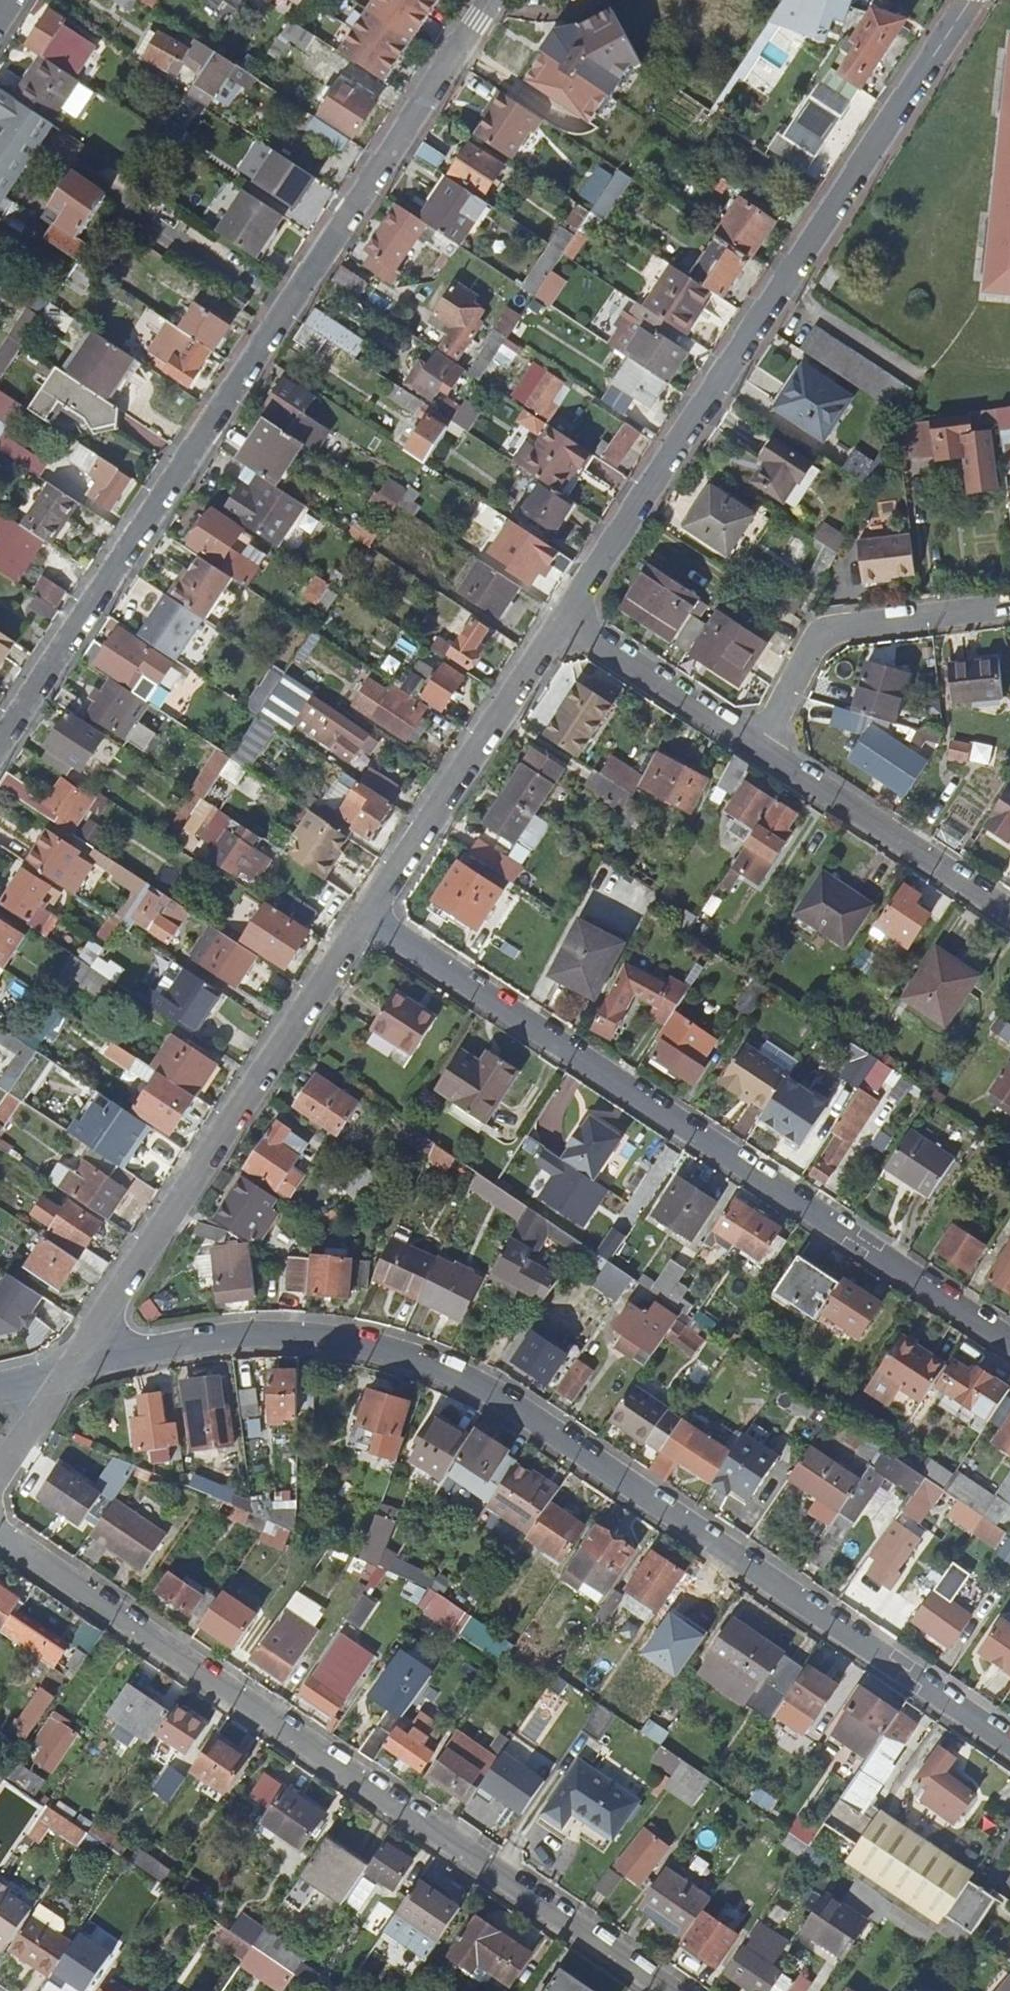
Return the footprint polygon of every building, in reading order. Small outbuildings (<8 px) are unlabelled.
[(149,10),(156,0),(134,0),(149,10)] [(338,52),(382,81),(388,72),(382,68),(398,43),(405,47),(417,28),(411,24),(427,0),(372,0),(338,52)] [(850,40),(869,10),(868,9),(870,4),(858,0),(855,0),(853,4),(841,0),(785,0),(771,21),(824,41),(837,19),(848,25),(841,34),(850,40)] [(46,10),(22,45),(38,56),(70,77),(91,45),(60,25),(62,21),(46,10)] [(839,116),(857,88),(861,90),(903,28),(901,21),(869,10),(850,40),(811,98),(839,116)] [(546,51),(527,79),(595,125),(648,47),(601,16),(590,32),(582,26),(559,60),(546,51)] [(305,51),(314,37),(288,19),(267,51),(276,56),(287,40),(305,51)] [(209,54),(192,42),(186,52),(158,34),(153,34),(147,30),(132,52),(170,77),(179,64),(189,77),(195,69),(198,70),(209,54)] [(195,84),(192,83),(186,93),(188,94),(205,105),(225,75),(246,90),(254,80),(249,77),(215,54),(195,84)] [(38,56),(11,98),(34,114),(42,119),(47,122),(74,80),(70,77),(38,56)] [(1009,297),(1009,67),(986,294),(1009,297)] [(350,138),(374,104),(340,82),(334,91),(328,88),(322,89),(316,101),(323,106),(316,117),(350,138)] [(31,138),(22,133),(28,123),(36,128),(42,119),(34,114),(11,98),(0,91),(0,186),(31,138)] [(533,136),(543,121),(499,92),(489,107),(494,110),(475,137),(511,161),(529,133),(533,136)] [(843,119),(839,116),(811,98),(791,128),(785,137),(816,158),(843,119)] [(807,172),(816,158),(785,137),(791,128),(785,124),(770,147),(807,172)] [(340,153),(347,143),(324,127),(317,138),(340,153)] [(444,160),(422,145),(414,158),(436,172),(444,160)] [(503,168),(470,146),(451,177),(483,199),(503,168)] [(293,207),(313,177),(272,150),(253,180),(293,207)] [(50,223),(40,238),(74,261),(84,245),(74,238),(103,195),(69,172),(40,217),(50,223)] [(606,192),(619,200),(632,180),(619,172),(606,192)] [(447,179),(420,220),(434,229),(446,238),(460,247),(487,205),(447,179)] [(242,189),(214,231),(253,256),(282,214),(242,189)] [(604,222),(619,200),(606,192),(592,214),(604,222)] [(567,206),(576,212),(580,206),(571,200),(567,206)] [(719,236),(752,257),(774,224),(741,201),(719,236)] [(580,206),(576,212),(568,226),(572,230),(569,234),(562,230),(550,247),(564,256),(570,247),(592,214),(580,206)] [(415,228),(393,214),(365,256),(372,260),(364,272),(391,289),(399,277),(393,274),(396,271),(417,240),(425,245),(427,242),(452,259),(460,247),(446,238),(434,229),(420,220),(415,228)] [(689,278),(712,293),(722,299),(749,257),(717,235),(689,278)] [(550,247),(522,289),(536,298),(564,256),(550,247)] [(645,309),(668,324),(687,337),(698,321),(695,319),(712,293),(689,278),(673,267),(645,309)] [(364,286),(340,270),(332,283),(356,299),(364,286)] [(477,300),(456,286),(432,326),(450,338),(441,351),(458,362),(482,327),(478,324),(482,315),(472,307),(477,300)] [(23,301),(40,311),(47,301),(29,290),(23,301)] [(234,292),(228,300),(239,308),(245,299),(234,292)] [(195,305),(177,329),(208,350),(225,325),(195,305)] [(646,328),(627,358),(631,361),(668,386),(689,355),(660,336),(668,324),(645,309),(640,306),(632,319),(646,328)] [(24,308),(5,335),(17,343),(18,344),(37,316),(24,308)] [(395,363),(314,310),(304,326),(385,379),(395,363)] [(185,384),(208,350),(177,329),(165,321),(141,357),(185,384)] [(918,395),(817,328),(802,351),(903,417),(918,395)] [(92,331),(63,374),(103,400),(132,357),(92,331)] [(498,333),(470,374),(481,381),(508,339),(498,333)] [(17,343),(3,364),(9,368),(23,347),(18,344),(17,343)] [(460,373),(463,369),(439,353),(413,390),(432,401),(440,389),(447,393),(457,378),(461,379),(463,376),(460,373)] [(667,388),(668,386),(631,361),(613,385),(650,410),(667,388)] [(809,364),(783,401),(780,405),(802,419),(828,437),(840,419),(847,410),(857,396),(809,364)] [(536,366),(528,377),(539,384),(546,372),(536,366)] [(56,370),(29,411),(53,427),(66,408),(89,423),(94,433),(118,430),(119,410),(103,400),(63,374),(56,370)] [(562,383),(546,372),(539,384),(528,377),(515,397),(549,419),(553,415),(545,410),(562,383)] [(302,416),(310,403),(312,401),(283,383),(274,398),(266,410),(293,429),(289,434),(303,444),(316,453),(328,434),(302,416)] [(430,418),(429,419),(449,420),(395,385),(388,394),(408,408),(412,403),(422,409),(421,412),(430,418)] [(454,419),(471,429),(484,407),(467,397),(454,419)] [(1000,420),(1001,428),(1009,427),(1009,407),(997,408),(999,418),(1000,420)] [(971,418),(971,422),(999,418),(997,408),(970,412),(971,418)] [(904,425),(898,438),(901,459),(925,456),(925,454),(938,452),(939,459),(966,455),(971,491),(999,488),(991,431),(973,433),(971,422),(971,418),(904,425)] [(429,419),(421,431),(414,441),(406,451),(426,464),(453,423),(449,420),(429,419)] [(269,422),(241,463),(260,476),(275,486),(303,444),(289,434),(269,422)] [(641,433),(626,424),(602,458),(617,468),(641,433)] [(414,441),(421,431),(415,427),(409,437),(414,441)] [(0,441),(0,448),(42,474),(53,456),(8,428),(0,441)] [(581,467),(590,453),(552,428),(524,468),(545,482),(560,492),(578,464),(581,467)] [(760,479),(800,506),(824,469),(779,439),(768,455),(774,459),(760,479)] [(71,463),(99,481),(88,497),(112,512),(132,483),(116,472),(117,469),(83,446),(71,463)] [(502,478),(510,466),(488,452),(480,463),(502,478)] [(851,469),(873,485),(883,467),(862,453),(851,469)] [(515,491),(526,498),(536,483),(525,475),(515,491)] [(260,476),(250,490),(244,486),(226,514),(238,522),(278,548),(306,506),(275,486),(260,476)] [(548,543),(575,502),(560,492),(545,482),(518,524),(548,543)] [(53,486),(25,528),(47,543),(52,546),(79,504),(53,486)] [(693,526),(732,552),(758,513),(719,486),(693,526)] [(232,579),(245,587),(258,568),(230,550),(243,530),(212,510),(197,533),(191,529),(183,540),(220,565),(217,569),(232,579)] [(19,585),(47,543),(25,528),(13,521),(2,513),(0,516),(0,573),(19,585)] [(839,548),(846,534),(825,523),(818,537),(839,548)] [(915,574),(910,534),(857,540),(862,583),(879,581),(879,578),(915,574)] [(537,537),(514,570),(534,584),(542,573),(547,577),(554,567),(567,575),(575,563),(548,543),(537,537)] [(217,569),(199,557),(183,583),(175,584),(167,596),(203,619),(216,628),(237,597),(226,589),(232,579),(217,569)] [(462,593),(502,619),(522,589),(483,563),(462,593)] [(623,608),(672,640),(698,598),(649,567),(623,608)] [(304,598),(316,606),(327,589),(330,585),(318,577),(304,598)] [(38,598),(54,609),(63,596),(44,583),(35,596),(38,598)] [(327,589),(316,606),(327,613),(338,596),(327,589)] [(167,596),(166,595),(139,638),(176,661),(203,619),(167,596)] [(30,609),(52,624),(59,612),(54,609),(38,598),(30,609)] [(694,653),(741,684),(767,643),(720,613),(694,653)] [(475,622),(457,649),(441,638),(434,649),(451,661),(454,655),(474,668),(483,655),(478,651),(490,632),(475,622)] [(95,640),(82,659),(94,667),(97,663),(129,685),(137,672),(158,686),(172,664),(119,629),(106,648),(95,640)] [(17,643),(0,632),(0,670),(17,643)] [(691,632),(682,646),(689,651),(699,636),(691,632)] [(999,660),(950,665),(954,704),(1004,698),(999,660)] [(444,664),(431,683),(415,672),(407,685),(399,679),(395,686),(405,693),(422,703),(425,698),(445,711),(453,699),(456,695),(466,679),(444,664)] [(867,664),(854,712),(891,723),(893,724),(907,674),(867,664)] [(271,698),(260,716),(269,722),(280,729),(308,688),(287,674),(275,692),(271,698)] [(95,705),(89,715),(116,732),(140,697),(112,679),(101,695),(94,691),(88,700),(95,705)] [(580,683),(545,737),(578,758),(613,706),(580,683)] [(275,692),(267,687),(263,693),(271,698),(275,692)] [(63,690),(55,702),(76,717),(80,711),(80,702),(63,690)] [(369,714),(408,740),(430,708),(422,703),(405,693),(399,700),(386,690),(369,714)] [(314,700),(297,725),(353,763),(369,736),(314,700)] [(850,710),(846,725),(868,732),(872,726),(887,737),(891,723),(854,712),(850,710)] [(50,751),(43,761),(68,777),(74,766),(82,772),(104,739),(69,716),(48,749),(50,751)] [(260,716),(248,734),(258,739),(269,722),(260,716)] [(868,732),(850,758),(898,790),(919,759),(887,737),(872,726),(868,732)] [(928,726),(924,739),(940,743),(945,730),(928,726)] [(1009,749),(973,743),(973,746),(953,743),(950,756),(969,760),(970,758),(1008,764),(1009,749)] [(219,749),(191,792),(194,794),(204,800),(233,757),(219,749)] [(535,750),(505,795),(536,815),(566,770),(535,750)] [(707,780),(656,753),(643,778),(639,786),(655,794),(653,798),(665,804),(667,800),(691,812),(707,780)] [(733,754),(717,787),(729,793),(748,764),(733,754)] [(639,786),(643,778),(625,766),(615,759),(604,776),(634,796),(639,786)] [(340,814),(339,816),(356,827),(355,829),(373,841),(397,806),(345,772),(339,780),(356,791),(340,814)] [(0,785),(71,831),(86,810),(88,811),(98,797),(83,788),(80,792),(67,785),(59,795),(55,793),(52,797),(56,800),(51,809),(31,796),(35,790),(9,773),(0,785)] [(626,812),(634,796),(604,776),(599,773),(591,785),(611,799),(609,803),(626,812)] [(746,784),(728,811),(754,828),(772,801),(746,784)] [(983,827),(1002,839),(1007,832),(1009,834),(1009,784),(983,827)] [(194,794),(167,836),(176,842),(193,816),(204,800),(194,794)] [(505,795),(485,825),(516,845),(518,841),(535,851),(552,825),(536,815),(505,795)] [(778,839),(795,813),(776,801),(746,846),(744,850),(732,868),(758,885),(785,843),(778,839)] [(322,802),(316,812),(334,824),(339,816),(340,814),(322,802)] [(338,862),(351,838),(333,826),(334,824),(316,812),(314,811),(297,835),(303,839),(291,856),(326,880),(336,860),(338,862)] [(193,816),(176,842),(186,848),(203,822),(193,816)] [(237,821),(213,858),(241,876),(245,870),(260,879),(274,859),(259,848),(265,839),(237,821)] [(48,832),(26,863),(57,884),(66,890),(75,876),(85,863),(76,857),(78,853),(48,832)] [(481,835),(470,852),(516,882),(527,865),(481,835)] [(90,858),(116,875),(122,865),(108,856),(96,848),(90,858)] [(460,864),(429,910),(448,922),(454,914),(478,929),(503,892),(460,864)] [(149,883),(122,865),(116,875),(142,893),(149,883)] [(22,870),(1,902),(28,920),(40,928),(49,913),(44,909),(38,906),(50,888),(22,870)] [(797,914),(844,944),(869,905),(822,875),(797,914)] [(889,905),(875,926),(907,947),(929,914),(913,904),(919,896),(905,886),(891,906),(889,905)] [(50,888),(38,906),(44,909),(55,891),(50,888)] [(132,917),(151,930),(166,940),(170,942),(180,928),(162,915),(164,912),(157,909),(165,898),(151,889),(132,917)] [(287,915),(309,929),(320,911),(298,897),(287,915)] [(312,933),(271,906),(248,940),(289,968),(312,933)] [(111,919),(99,937),(109,943),(121,925),(111,919)] [(2,969),(23,937),(0,922),(0,968),(2,969)] [(258,957),(224,934),(207,922),(188,949),(206,960),(202,965),(237,988),(258,957)] [(582,925),(555,975),(595,994),(621,945),(582,925)] [(148,933),(163,943),(166,940),(151,930),(148,933)] [(105,950),(94,944),(83,961),(93,968),(99,960),(105,950)] [(855,957),(870,967),(875,958),(860,948),(855,957)] [(938,949),(905,998),(946,1025),(978,977),(938,949)] [(902,952),(887,975),(898,983),(913,960),(902,952)] [(748,989),(737,1007),(750,1016),(768,989),(742,971),(713,954),(706,963),(748,989)] [(99,960),(93,968),(116,982),(117,983),(125,971),(112,963),(110,967),(99,960)] [(626,962),(592,1028),(612,1037),(635,992),(659,1004),(655,1011),(670,1018),(677,1008),(692,985),(674,975),(670,984),(626,962)] [(83,984),(104,999),(116,982),(93,968),(83,984)] [(215,1033),(218,1030),(236,1003),(200,979),(190,972),(163,1013),(204,1041),(211,1031),(215,1033)] [(83,984),(66,1010),(98,1032),(115,1006),(104,999),(83,984)] [(397,994),(372,1031),(412,1057),(437,1021),(397,994)] [(668,1036),(653,1058),(693,1085),(704,1068),(697,1063),(716,1034),(677,1008),(670,1018),(661,1031),(668,1036)] [(35,1012),(17,1040),(38,1053),(56,1026),(35,1012)] [(989,1031),(1007,1043),(1009,1039),(1009,1025),(1007,1023),(998,1018),(989,1031)] [(661,1031),(646,1053),(653,1058),(668,1036),(661,1031)] [(175,1036),(154,1069),(197,1097),(218,1065),(175,1036)] [(768,1110),(786,1082),(791,1075),(799,1063),(765,1040),(757,1053),(746,1046),(720,1085),(740,1098),(742,1094),(768,1110)] [(154,1085),(137,1109),(173,1133),(197,1097),(154,1069),(123,1049),(117,1057),(142,1073),(154,1085)] [(485,1126),(520,1073),(497,1058),(489,1070),(460,1051),(435,1090),(455,1104),(453,1106),(485,1126)] [(881,1063),(868,1081),(876,1087),(880,1081),(885,1085),(894,1072),(881,1063)] [(993,1093),(1009,1104),(1009,1066),(993,1093)] [(0,1084),(0,1088),(10,1095),(22,1077),(23,1076),(10,1068),(0,1084)] [(295,1107),(336,1136),(358,1104),(317,1076),(295,1107)] [(22,1077),(10,1095),(24,1104),(35,1085),(22,1077)] [(768,1110),(763,1118),(800,1143),(824,1108),(786,1082),(768,1110)] [(859,1089),(831,1131),(838,1136),(812,1175),(825,1183),(879,1103),(859,1089)] [(74,1138),(95,1152),(121,1168),(122,1169),(141,1138),(144,1140),(153,1129),(113,1104),(100,1124),(89,1115),(74,1138)] [(594,1182),(622,1140),(591,1119),(583,1132),(580,1130),(568,1148),(571,1149),(563,1162),(594,1182)] [(245,1168),(276,1190),(283,1179),(288,1182),(294,1174),(289,1170),(299,1157),(282,1144),(285,1139),(292,1130),(277,1121),(245,1168)] [(398,1139),(426,1158),(433,1144),(406,1126),(398,1139)] [(909,1132),(886,1169),(928,1198),(952,1161),(909,1132)] [(526,1137),(496,1184),(510,1193),(541,1147),(526,1137)] [(282,1144),(299,1157),(302,1152),(285,1139),(282,1144)] [(433,1144),(426,1158),(445,1171),(454,1158),(433,1144)] [(563,1162),(545,1150),(535,1165),(556,1179),(541,1201),(583,1229),(608,1191),(594,1182),(563,1162)] [(85,1179),(75,1197),(109,1219),(127,1189),(112,1180),(121,1168),(95,1152),(79,1174),(85,1179)] [(337,1181),(352,1199),(386,1182),(357,1163),(337,1181)] [(79,1174),(69,1192),(75,1197),(85,1179),(79,1174)] [(242,1179),(217,1219),(247,1238),(273,1199),(242,1179)] [(654,1216),(691,1241),(716,1204),(679,1179),(654,1216)] [(492,1201),(519,1220),(526,1208),(494,1186),(488,1182),(480,1194),(481,1194),(492,1201)] [(481,1194),(475,1204),(484,1212),(492,1201),(481,1194)] [(734,1200),(714,1230),(722,1235),(771,1267),(785,1246),(775,1239),(780,1231),(734,1200)] [(43,1235),(49,1239),(81,1260),(104,1275),(111,1265),(88,1247),(104,1223),(72,1202),(66,1210),(62,1217),(51,1232),(46,1230),(43,1235)] [(62,1207),(57,1214),(62,1217),(66,1210),(62,1207)] [(519,1220),(492,1273),(530,1299),(546,1276),(525,1262),(542,1230),(576,1253),(581,1246),(526,1208),(519,1220)] [(937,1251),(969,1271),(985,1246),(954,1226),(937,1251)] [(613,1230),(596,1255),(600,1258),(608,1263),(625,1238),(613,1230)] [(714,1230),(705,1244),(713,1249),(722,1235),(714,1230)] [(49,1239),(29,1268),(60,1289),(81,1260),(49,1239)] [(391,1241),(373,1281),(399,1293),(401,1289),(418,1298),(435,1262),(391,1241)] [(576,1253),(595,1266),(600,1258),(596,1255),(581,1246),(576,1253)] [(989,1278),(1004,1288),(1009,1278),(1009,1246),(989,1278)] [(213,1251),(219,1301),(257,1297),(252,1248),(213,1251)] [(311,1260),(308,1293),(308,1295),(350,1298),(351,1289),(370,1288),(371,1264),(352,1263),(352,1260),(312,1257),(311,1260)] [(779,1290),(799,1303),(795,1308),(816,1322),(822,1313),(837,1289),(826,1282),(829,1278),(800,1258),(779,1290)] [(291,1259),(289,1293),(308,1293),(311,1260),(291,1259)] [(674,1259),(651,1293),(665,1302),(679,1283),(688,1269),(674,1259)] [(435,1262),(418,1298),(418,1299),(460,1320),(480,1282),(436,1260),(435,1262)] [(604,1272),(626,1287),(632,1279),(609,1265),(604,1272)] [(0,1292),(0,1334),(23,1329),(45,1296),(11,1274),(0,1292)] [(822,1313),(859,1338),(880,1306),(842,1282),(837,1289),(822,1313)] [(679,1283),(665,1302),(674,1308),(687,1289),(679,1283)] [(629,1305),(612,1330),(625,1339),(618,1350),(644,1369),(647,1365),(665,1337),(676,1321),(656,1307),(648,1318),(629,1305)] [(696,1323),(723,1341),(729,1332),(723,1328),(724,1326),(703,1312),(696,1323)] [(676,1321),(665,1337),(684,1351),(680,1357),(689,1363),(703,1342),(682,1328),(685,1324),(681,1322),(684,1318),(680,1315),(676,1321)] [(523,1325),(505,1354),(513,1360),(534,1330),(535,1331),(538,1327),(530,1322),(528,1326),(523,1325)] [(513,1360),(548,1385),(569,1354),(559,1347),(562,1343),(550,1334),(547,1339),(535,1331),(534,1330),(513,1360)] [(875,1375),(921,1406),(946,1367),(900,1338),(875,1375)] [(269,1374),(272,1424),(284,1423),(285,1419),(298,1419),(298,1414),(299,1386),(298,1358),(279,1358),(280,1372),(269,1374)] [(579,1363),(560,1392),(571,1399),(591,1370),(579,1363)] [(938,1388),(989,1421),(1009,1390),(978,1370),(974,1375),(955,1363),(938,1388)] [(184,1394),(194,1449),(232,1445),(227,1408),(222,1408),(217,1376),(195,1380),(196,1392),(184,1394)] [(299,1386),(298,1414),(315,1415),(316,1387),(299,1386)] [(633,1387),(610,1421),(646,1445),(669,1410),(633,1387)] [(241,1391),(244,1417),(260,1415),(256,1389),(241,1391)] [(358,1425),(398,1438),(409,1403),(370,1390),(358,1425)] [(139,1397),(148,1450),(151,1449),(154,1464),(170,1462),(167,1447),(181,1445),(178,1424),(163,1425),(158,1394),(139,1397)] [(684,1420),(669,1410),(646,1445),(660,1455),(663,1450),(673,1436),(684,1420)] [(425,1440),(415,1456),(447,1475),(471,1435),(435,1413),(420,1437),(425,1440)] [(734,1453),(684,1419),(684,1420),(673,1436),(663,1450),(660,1455),(649,1471),(661,1480),(676,1458),(713,1484),(734,1453)] [(994,1444),(1009,1454),(1009,1420),(994,1444)] [(480,1425),(458,1462),(500,1486),(515,1464),(517,1462),(490,1446),(497,1435),(480,1425)] [(734,1498),(738,1493),(751,1501),(752,1500),(779,1458),(746,1436),(734,1453),(713,1484),(712,1485),(733,1500),(734,1498)] [(894,1457),(925,1478),(944,1490),(953,1476),(933,1463),(930,1468),(920,1462),(923,1457),(904,1444),(894,1457)] [(790,1478),(818,1498),(808,1511),(830,1526),(860,1482),(810,1448),(790,1478)] [(860,1482),(830,1526),(806,1560),(821,1570),(885,1477),(913,1495),(925,1478),(894,1457),(892,1461),(882,1455),(873,1468),(871,1467),(860,1482)] [(500,1486),(487,1506),(528,1534),(548,1505),(559,1489),(545,1480),(543,1483),(515,1464),(500,1486)] [(40,1498),(81,1527),(102,1495),(60,1468),(40,1498)] [(393,1474),(378,1516),(393,1522),(408,1480),(393,1474)] [(958,1501),(982,1517),(997,1527),(1009,1508),(997,1500),(960,1476),(948,1494),(958,1501)] [(997,1495),(1000,1497),(997,1500),(1009,1508),(1009,1476),(997,1495)] [(925,1478),(913,1495),(901,1512),(911,1519),(926,1499),(945,1511),(946,1509),(951,1512),(958,1501),(948,1494),(944,1490),(925,1478)] [(201,1506),(263,1533),(271,1522),(253,1515),(208,1496),(201,1506)] [(94,1528),(90,1534),(142,1570),(166,1535),(115,1499),(94,1528)] [(252,1503),(253,1515),(271,1522),(291,1531),(296,1533),(296,1524),(272,1513),(270,1506),(252,1503)] [(528,1534),(525,1539),(559,1562),(583,1528),(548,1505),(528,1534)] [(898,1515),(870,1555),(880,1563),(872,1573),(881,1580),(882,1578),(892,1584),(897,1576),(894,1575),(917,1540),(900,1529),(904,1523),(898,1515)] [(372,1533),(367,1545),(361,1560),(378,1567),(393,1522),(378,1516),(372,1533)] [(948,1516),(922,1554),(933,1562),(959,1523),(948,1516)] [(996,1547),(1005,1533),(997,1527),(982,1517),(972,1532),(996,1547)] [(263,1533),(260,1536),(284,1547),(291,1531),(271,1522),(263,1533)] [(328,1547),(361,1560),(367,1545),(356,1543),(296,1522),(296,1524),(296,1533),(328,1547)] [(583,1544),(568,1568),(604,1593),(632,1550),(613,1537),(615,1533),(601,1523),(586,1546),(583,1544)] [(361,1529),(356,1543),(367,1545),(372,1533),(361,1529)] [(624,1590),(667,1620),(675,1610),(677,1611),(693,1588),(679,1579),(682,1575),(651,1553),(624,1590)] [(245,1559),(231,1578),(242,1585),(252,1571),(248,1568),(250,1564),(245,1559)] [(377,1569),(355,1560),(352,1569),(371,1577),(377,1569)] [(158,1591),(190,1612),(192,1610),(204,1618),(219,1597),(206,1588),(202,1593),(171,1572),(158,1591)] [(924,1577),(897,1616),(910,1625),(912,1622),(933,1591),(936,1585),(924,1577)] [(420,1610),(411,1624),(446,1648),(455,1635),(452,1633),(457,1624),(464,1629),(472,1617),(452,1604),(451,1607),(436,1597),(438,1594),(429,1588),(418,1605),(424,1608),(420,1610)] [(13,1620),(17,1614),(12,1611),(18,1601),(0,1589),(0,1612),(13,1620)] [(613,1590),(594,1618),(604,1624),(619,1602),(615,1600),(619,1594),(613,1590)] [(219,1597),(204,1618),(200,1624),(234,1647),(257,1614),(223,1591),(219,1597)] [(912,1622),(949,1647),(969,1617),(933,1591),(912,1622)] [(251,1659),(284,1683),(318,1635),(285,1611),(251,1659)] [(54,1667),(63,1654),(30,1632),(34,1627),(17,1614),(13,1620),(0,1612),(0,1630),(54,1667)] [(460,1635),(501,1664),(514,1646),(472,1617),(464,1629),(460,1635)] [(1009,1675),(1009,1626),(1001,1620),(978,1654),(993,1664),(994,1662),(1005,1668),(1003,1671),(1009,1675)] [(86,1621),(70,1643),(88,1655),(103,1633),(86,1621)] [(734,1621),(709,1658),(722,1667),(713,1679),(773,1719),(788,1698),(806,1671),(734,1621)] [(358,1750),(373,1761),(380,1751),(405,1714),(434,1672),(402,1650),(371,1695),(391,1709),(379,1726),(377,1724),(358,1750)] [(701,1671),(713,1679),(722,1667),(709,1658),(701,1671)] [(300,1694),(334,1717),(346,1699),(330,1688),(339,1674),(325,1665),(316,1678),(312,1676),(300,1694)] [(806,1671),(788,1698),(787,1699),(816,1719),(838,1688),(809,1667),(806,1671)] [(108,1714),(149,1742),(156,1732),(169,1714),(127,1686),(108,1714)] [(861,1688),(831,1731),(869,1758),(899,1714),(861,1688)] [(30,1733),(55,1697),(43,1689),(19,1725),(30,1733)] [(614,1714),(598,1703),(579,1730),(596,1741),(614,1714)] [(169,1714),(156,1732),(177,1746),(184,1735),(195,1743),(205,1727),(174,1706),(169,1714)] [(51,1772),(77,1734),(61,1723),(64,1718),(55,1713),(36,1742),(45,1748),(36,1761),(51,1772)] [(405,1714),(380,1751),(397,1762),(401,1756),(421,1770),(433,1753),(427,1749),(442,1727),(421,1713),(415,1721),(405,1714)] [(869,1758),(847,1790),(866,1803),(890,1767),(883,1762),(891,1750),(896,1753),(915,1725),(899,1714),(869,1758)] [(500,1735),(489,1751),(499,1758),(503,1752),(524,1723),(517,1718),(508,1729),(511,1731),(506,1738),(500,1735)] [(456,1730),(426,1776),(467,1804),(474,1794),(489,1773),(462,1754),(472,1741),(456,1730)] [(216,1734),(191,1770),(224,1793),(250,1757),(216,1734)] [(921,1801),(951,1824),(972,1797),(942,1773),(953,1759),(939,1748),(915,1781),(929,1791),(921,1801)] [(544,1781),(503,1752),(499,1758),(489,1773),(474,1794),(489,1805),(495,1797),(521,1814),(544,1781)] [(638,1801),(578,1760),(541,1815),(561,1830),(573,1811),(614,1838),(638,1801)] [(681,1760),(660,1791),(686,1810),(708,1778),(681,1760)] [(176,1762),(161,1783),(176,1793),(190,1772),(176,1762)] [(17,1764),(8,1778),(28,1792),(34,1795),(43,1782),(17,1764)] [(325,1816),(263,1773),(249,1795),(270,1810),(262,1823),(301,1851),(325,1816)] [(0,1785),(0,1790),(20,1804),(28,1792),(8,1778),(6,1776),(0,1785)] [(847,1790),(824,1823),(855,1845),(878,1811),(866,1803),(847,1790)] [(47,1805),(28,1833),(34,1838),(41,1843),(51,1828),(70,1841),(66,1848),(58,1842),(53,1851),(68,1862),(88,1833),(47,1805)] [(845,1860),(892,1893),(887,1901),(892,1904),(934,1932),(944,1917),(969,1881),(972,1876),(903,1828),(885,1816),(878,1811),(855,1845),(845,1860)] [(638,1884),(668,1847),(644,1829),(627,1851),(626,1856),(621,1852),(617,1858),(622,1862),(618,1867),(638,1884)] [(28,1833),(16,1850),(25,1856),(32,1846),(30,1845),(34,1838),(28,1833)] [(782,1845),(800,1857),(801,1856),(808,1846),(789,1833),(782,1845)] [(326,1839),(301,1876),(303,1877),(286,1901),(301,1911),(318,1887),(342,1903),(364,1871),(366,1868),(326,1839)] [(384,1842),(366,1868),(364,1871),(393,1890),(412,1862),(384,1842)] [(808,1846),(801,1856),(816,1866),(823,1856),(808,1846)] [(639,1905),(684,1936),(710,1899),(665,1868),(639,1905)] [(608,1895),(620,1877),(610,1871),(597,1889),(608,1895)] [(419,1880),(396,1914),(438,1942),(461,1908),(419,1880)] [(825,1894),(801,1928),(842,1956),(869,1917),(879,1923),(886,1913),(892,1904),(887,1901),(857,1880),(840,1905),(825,1894)] [(969,1881),(944,1917),(964,1930),(989,1895),(969,1881)] [(7,1945),(30,1911),(8,1895),(10,1892),(0,1885),(0,1940),(7,1945)] [(258,1939),(253,1947),(294,1975),(299,1967),(325,1928),(301,1911),(286,1901),(285,1900),(258,1939)] [(886,1913),(928,1941),(934,1932),(892,1904),(886,1913)] [(683,1945),(716,1967),(738,1935),(705,1913),(683,1945)] [(477,1965),(510,1986),(531,1955),(514,1943),(510,1948),(495,1938),(499,1933),(476,1918),(448,1957),(472,1973),(477,1965)] [(747,1934),(776,1953),(785,1940),(762,1924),(763,1921),(758,1918),(747,1934)] [(30,1919),(7,1953),(49,1980),(72,1947),(30,1919)] [(234,1934),(253,1947),(258,1939),(239,1926),(234,1934)] [(276,1990),(283,1990),(294,1975),(253,1947),(240,1966),(276,1990)] [(754,1990),(786,1990),(793,1981),(743,1948),(727,1973),(754,1990)] [(294,1975),(316,1990),(322,1982),(299,1967),(294,1975)] [(561,1969),(546,1990),(592,1990),(561,1969)] [(786,1990),(802,1990),(808,1982),(797,1975),(793,1981),(786,1990)] [(999,1990),(1009,1990),(1009,1979),(999,1990)]
